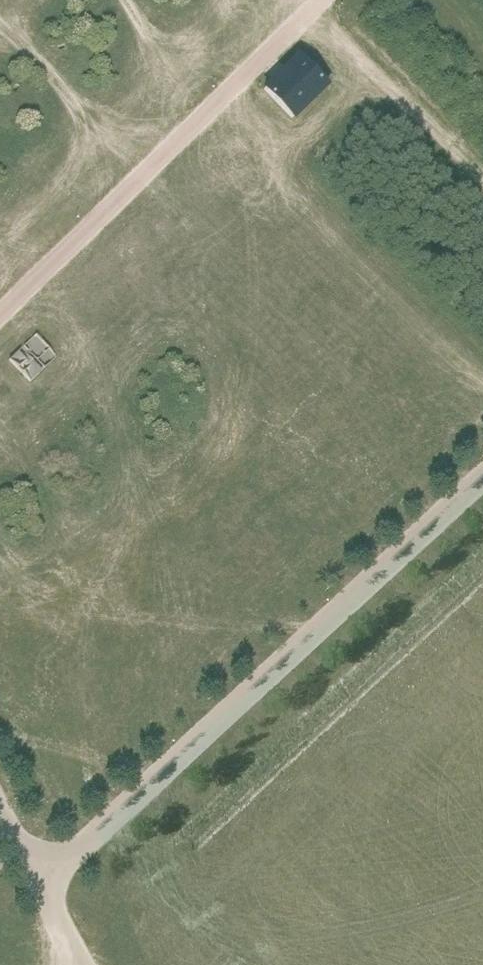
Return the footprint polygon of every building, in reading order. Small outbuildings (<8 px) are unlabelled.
[(328,85),(297,53),(260,88),(292,121),(328,85)] [(35,334),(10,363),(31,383),(57,354),(35,334)]
